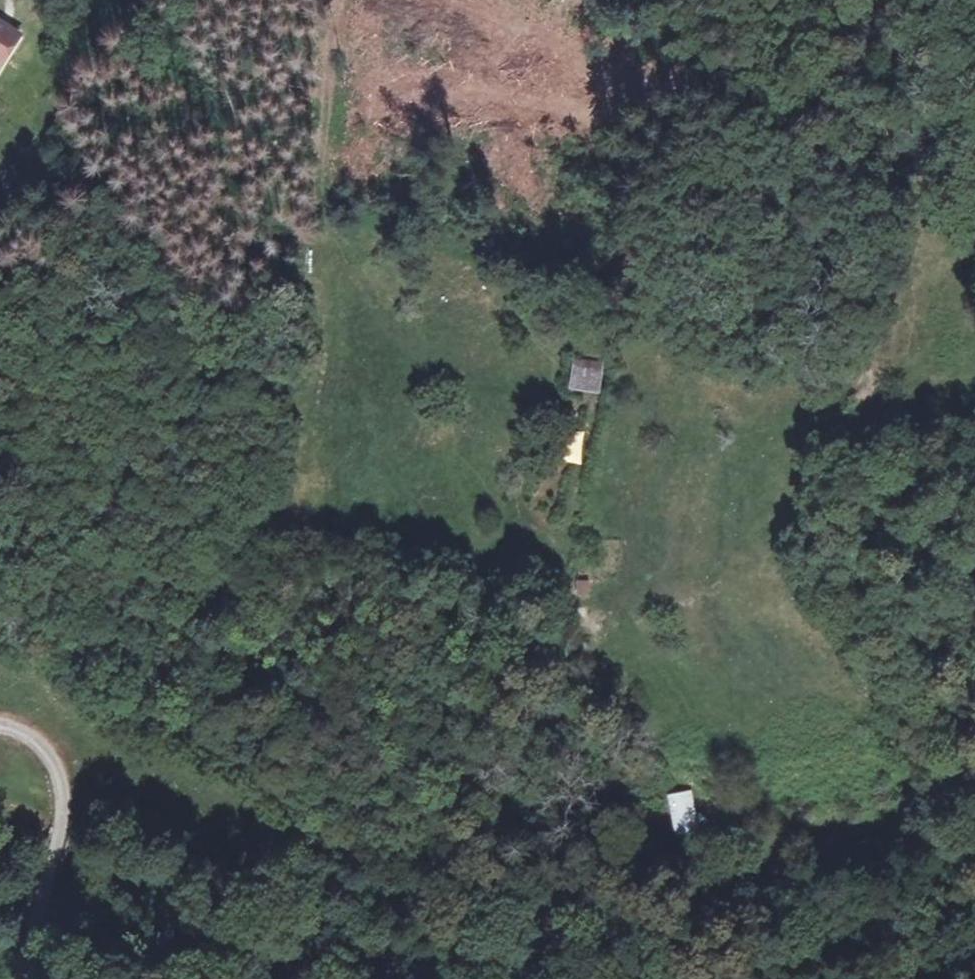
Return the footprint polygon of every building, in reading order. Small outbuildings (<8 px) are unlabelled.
[(0,34),(0,59),(14,37),(3,30),(0,34)] [(599,394),(603,362),(572,358),(567,389),(599,394)] [(694,800),(676,802),(682,838),(700,835),(694,800)]
